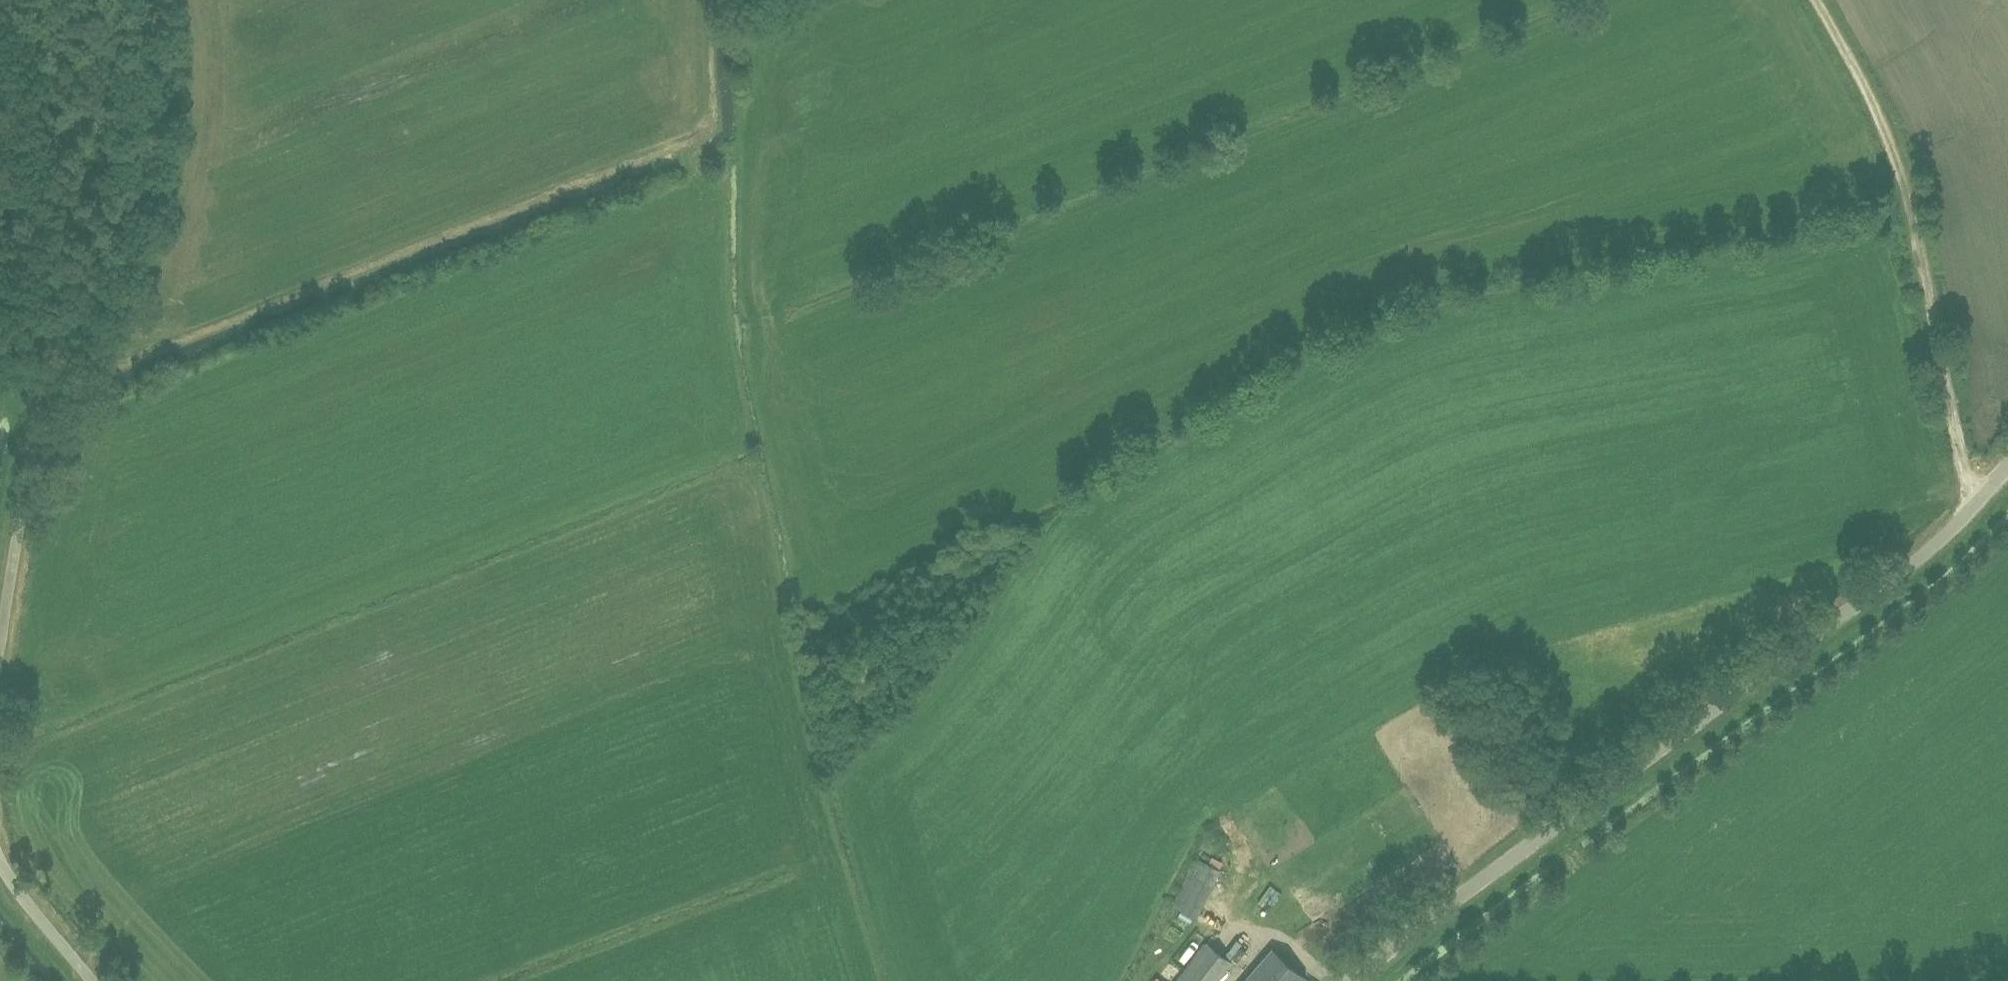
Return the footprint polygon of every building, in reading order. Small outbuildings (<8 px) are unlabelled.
[(1196,865),(1177,900),(1199,912),(1217,876),(1196,865)] [(1170,924),(1183,930),(1189,917),(1175,911),(1170,924)] [(1234,962),(1206,941),(1175,980),(1219,980),(1234,962)] [(1307,978),(1274,948),(1245,980),(1304,980),(1307,978)]
